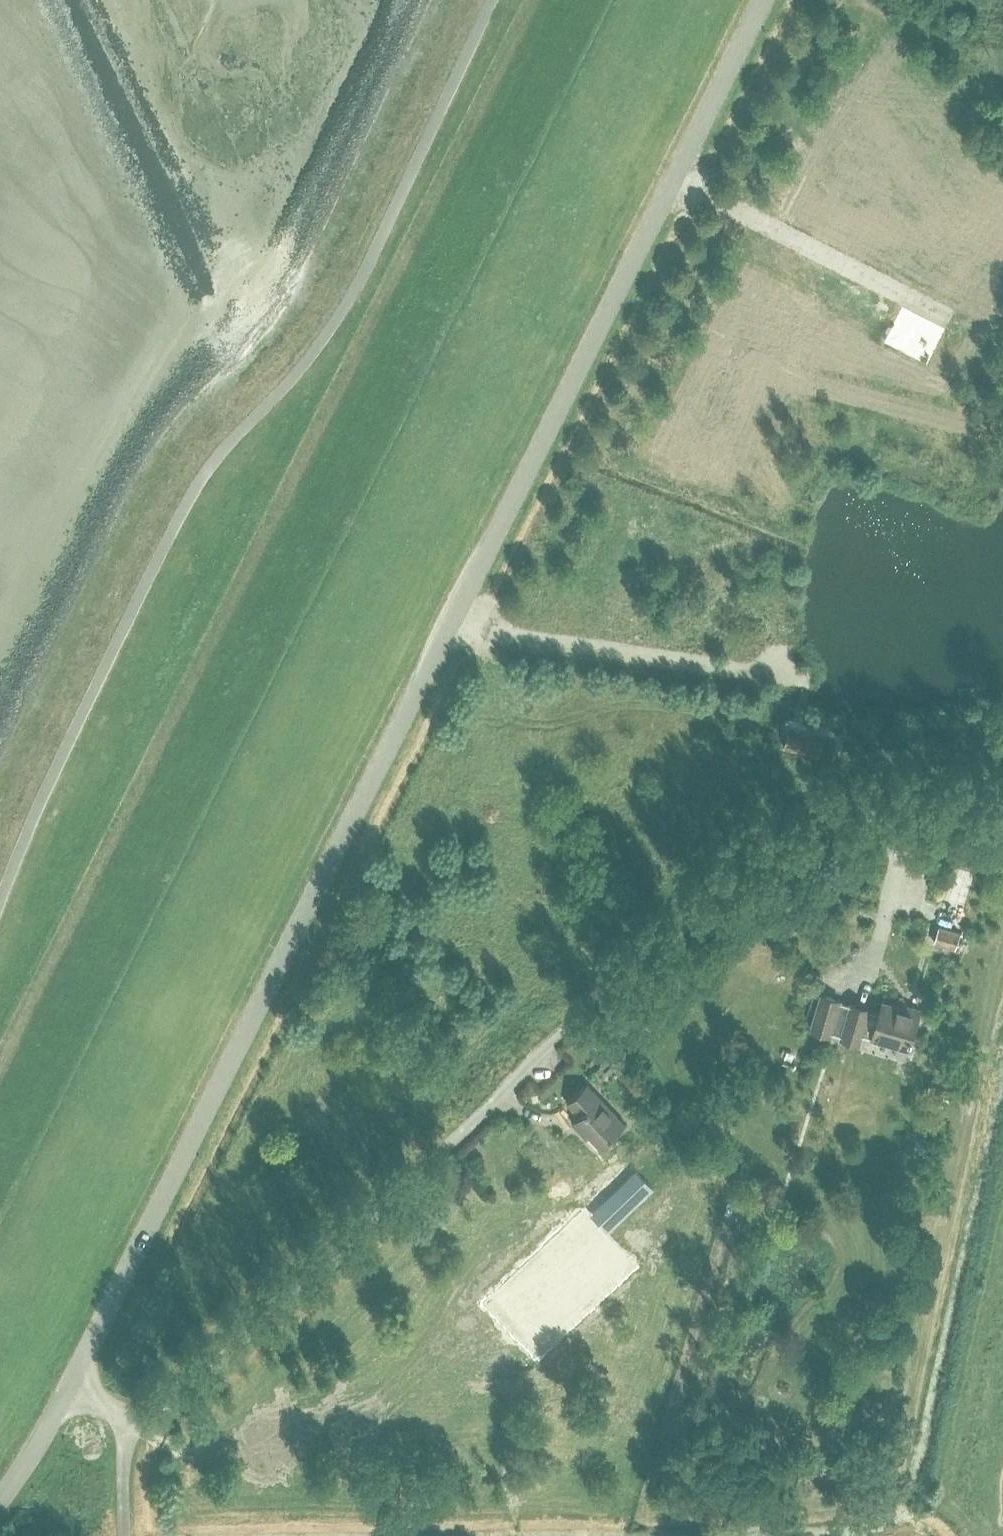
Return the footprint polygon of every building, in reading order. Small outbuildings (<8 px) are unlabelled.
[(786,723),(782,737),(802,742),(806,729),(786,723)] [(934,941),(956,948),(961,933),(939,926),(934,941)] [(832,1027),(844,1030),(842,1037),(859,1042),(863,1029),(874,1032),(873,1036),(909,1047),(920,1009),(912,1006),(911,1011),(883,1002),(880,1015),(868,1011),(869,1008),(852,1003),(851,1006),(839,1003),(840,1000),(822,994),(812,1028),(830,1034),(832,1027)] [(598,1049),(590,1064),(603,1070),(610,1056),(598,1049)] [(790,1052),(788,1057),(798,1061),(800,1055),(790,1052)] [(583,1129),(601,1148),(626,1124),(587,1083),(567,1102),(580,1115),(572,1122),(581,1131),(583,1129)] [(622,1218),(654,1187),(637,1170),(628,1179),(634,1185),(612,1207),(622,1218)]
